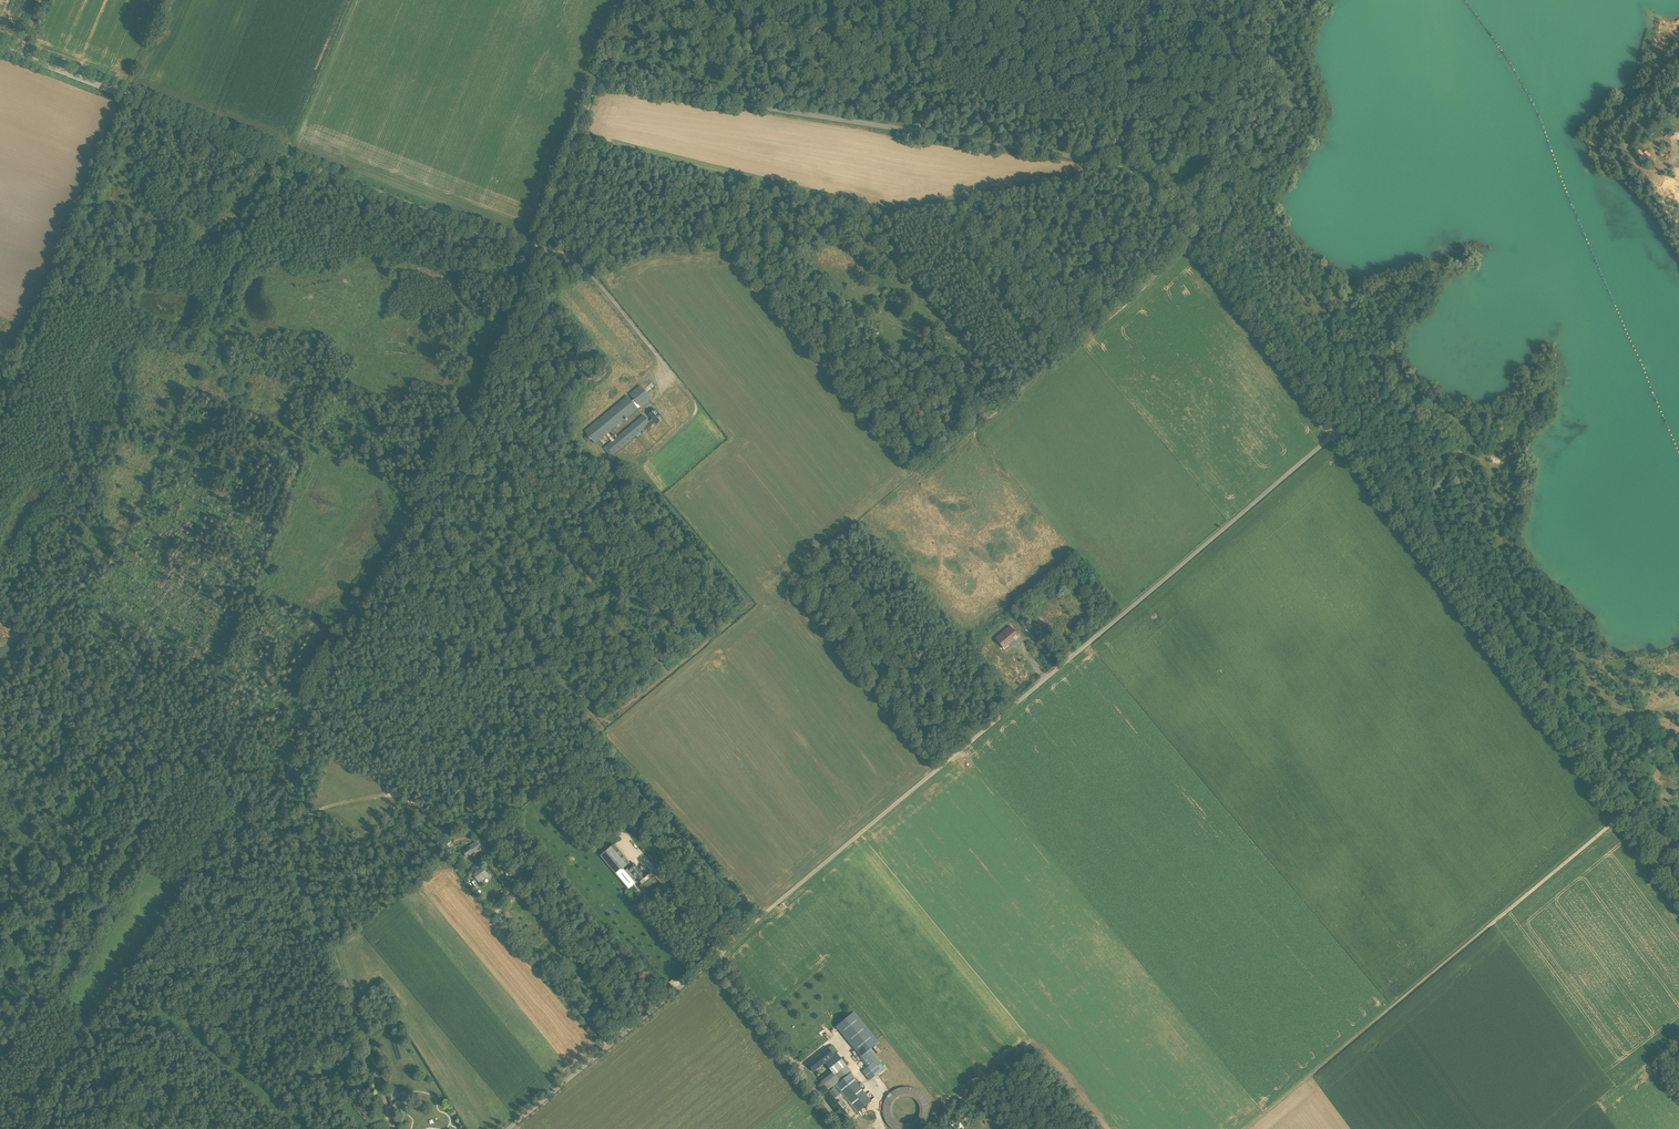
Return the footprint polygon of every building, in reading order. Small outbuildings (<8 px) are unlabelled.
[(881,295),(883,300),(892,296),(890,291),(881,295)] [(646,393),(654,387),(651,383),(643,389),(646,393)] [(640,406),(649,399),(650,398),(639,386),(629,394),(634,399),(632,401),(627,396),(585,432),(595,444),(599,441),(604,447),(605,446),(613,455),(636,436),(640,432),(645,428),(647,430),(656,423),(657,424),(663,419),(655,409),(649,415),(648,414),(645,417),(643,415),(614,440),(608,433),(638,408),(633,403),(635,401),(640,406)] [(1057,629),(1071,620),(1064,609),(1057,613),(1059,616),(1052,621),(1057,629)] [(1008,645),(1019,636),(1010,626),(995,639),(1004,649),(1009,645),(1008,645)] [(435,811),(440,814),(447,802),(442,800),(435,811)] [(602,831),(590,821),(584,829),(596,839),(602,831)] [(483,845),(479,839),(463,851),(466,857),(473,852),(473,851),(483,845)] [(622,850),(616,855),(626,867),(632,862),(622,850)] [(653,875),(649,871),(644,876),(633,864),(625,871),(633,881),(637,878),(642,884),(653,875)] [(474,875),(480,883),(489,876),(483,868),(480,870),(479,869),(477,871),(478,872),(474,875)] [(861,1057),(866,1053),(879,1042),(854,1012),(836,1026),(861,1057)] [(820,1079),(823,1084),(824,1084),(847,1066),(837,1053),(838,1052),(833,1045),(832,1045),(819,1055),(808,1064),(814,1072),(825,1063),(829,1068),(831,1070),(820,1079)] [(861,1057),(860,1057),(868,1067),(862,1071),(869,1080),(884,1068),(870,1050),(866,1053),(861,1057)] [(851,1073),(851,1072),(852,1072),(847,1066),(824,1084),(828,1090),(829,1090),(835,1085),(837,1084),(848,1075),(847,1073),(849,1071),(851,1073)] [(858,1112),(871,1102),(859,1086),(852,1077),(850,1074),(851,1073),(849,1071),(847,1073),(848,1075),(837,1084),(858,1112)] [(927,1118),(928,1116),(928,1114),(929,1112),(929,1110),(929,1108),(928,1106),(928,1104),(927,1102),(927,1100),(926,1098),(925,1097),(923,1095),(922,1094),(920,1092),(919,1091),(917,1090),(915,1089),(913,1088),(912,1088),(910,1087),(908,1087),(906,1087),(903,1087),(901,1087),(899,1088),(898,1088),(896,1089),(894,1090),(892,1091),(891,1092),(889,1094),(888,1095),(886,1097),(885,1098),(884,1100),(884,1102),(883,1104),(883,1106),(882,1108),(882,1110),(882,1112),(883,1114),(883,1116),(884,1118),(884,1120),(885,1122),(886,1123),(888,1125),(889,1126),(891,1128),(892,1128),(919,1128),(920,1128),(922,1126),(923,1125),(925,1123),(926,1122),(927,1120),(927,1118)] [(366,1124),(373,1118),(361,1104),(354,1110),(366,1124)]
